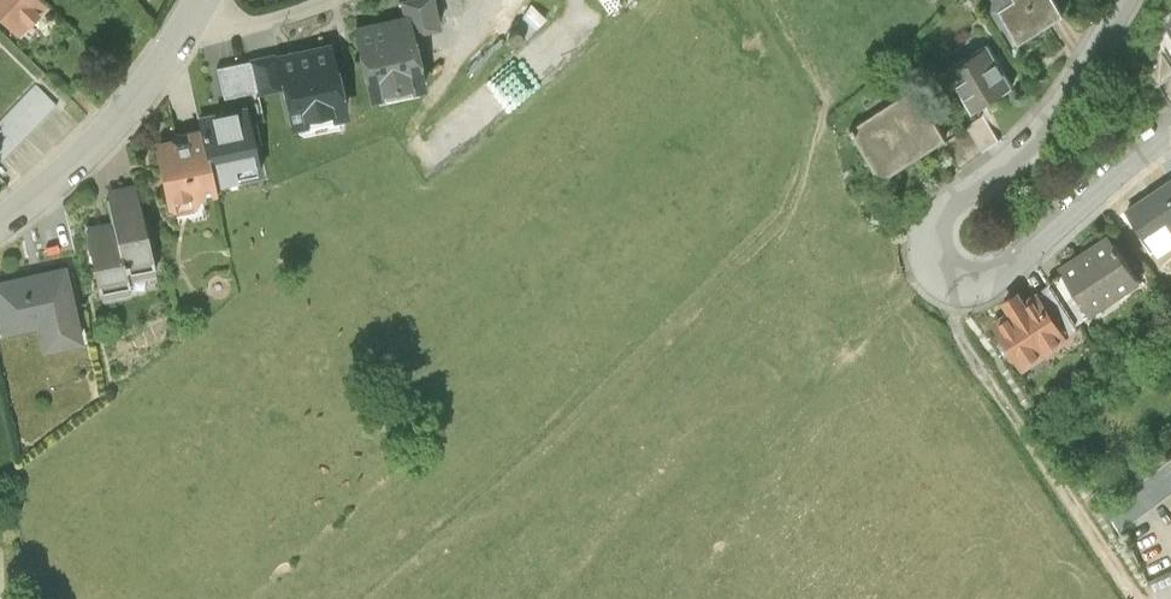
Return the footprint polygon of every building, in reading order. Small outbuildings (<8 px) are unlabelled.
[(48,0),(0,0),(0,14),(18,31),(48,0)] [(435,0),(401,0),(403,9),(409,7),(414,28),(441,21),(435,0)] [(1063,0),(1011,0),(1002,6),(1023,37),(1068,8),(1063,0)] [(544,14),(531,4),(515,23),(528,34),(544,14)] [(403,9),(352,20),(370,96),(427,83),(414,28),(409,7),(403,9)] [(349,110),(332,35),(274,49),(282,83),(292,123),(349,110)] [(1017,82),(990,41),(949,68),(976,109),(1017,82)] [(256,89),(282,83),(274,49),(248,55),(255,84),(256,89)] [(1159,84),(1170,76),(1170,65),(1161,50),(1144,62),(1159,84)] [(255,84),(248,55),(216,62),(223,91),(255,84)] [(953,131),(920,80),(852,123),(885,174),(953,131)] [(35,82),(0,117),(0,149),(4,153),(55,102),(35,82)] [(197,111),(200,123),(213,180),(262,169),(247,100),(197,111)] [(983,116),(968,127),(985,150),(1000,139),(983,116)] [(158,136),(154,143),(167,204),(175,207),(194,203),(201,191),(214,188),(213,180),(200,123),(187,126),(188,137),(175,140),(170,133),(158,136)] [(943,145),(960,168),(985,150),(968,127),(943,145)] [(1122,205),(1150,246),(1162,238),(1158,232),(1170,223),(1170,173),(1122,205)] [(154,262),(135,180),(105,186),(113,218),(87,224),(101,287),(131,280),(128,267),(154,262)] [(1139,276),(1107,229),(1056,264),(1059,269),(1087,311),(1139,276)] [(0,275),(0,331),(37,323),(42,346),(83,337),(66,260),(0,275)] [(1087,311),(1059,269),(1045,278),(1046,280),(1073,321),(1087,311)] [(1046,280),(1035,288),(1063,330),(1074,323),(1073,321),(1046,280)] [(1063,330),(1035,288),(1022,296),(1015,286),(997,298),(1003,308),(986,320),(1018,367),(1066,335),(1063,330)] [(1134,490),(1105,511),(1119,534),(1170,494),(1170,462),(1134,490)]
